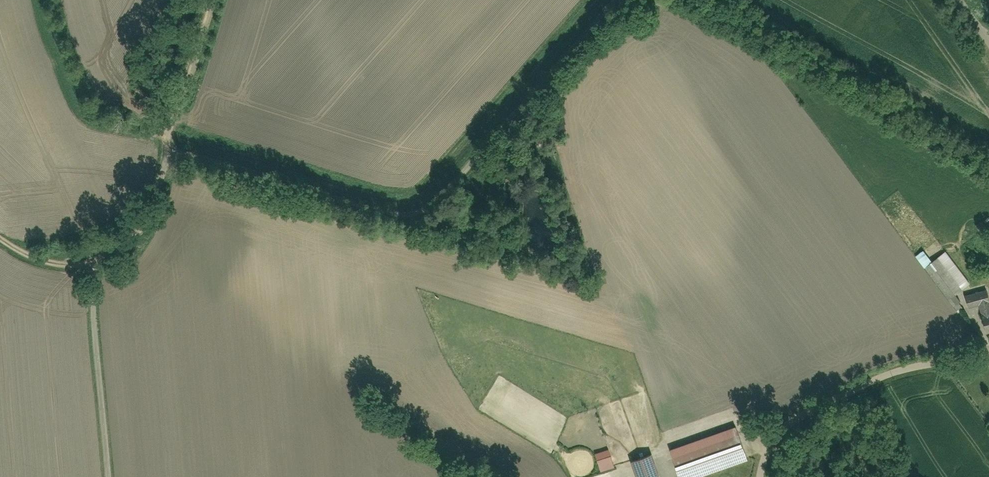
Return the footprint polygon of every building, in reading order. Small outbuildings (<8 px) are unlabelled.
[(519,177),(508,176),(506,187),(518,189),(519,177)] [(986,222),(985,221),(979,223),(983,235),(988,234),(988,221),(986,222)] [(935,260),(926,249),(917,256),(926,268),(935,260)] [(973,283),(948,251),(935,260),(926,268),(954,306),(963,299),(958,294),(973,283)] [(968,295),(971,307),(981,304),(988,302),(988,288),(968,295)] [(675,449),(685,476),(698,476),(707,474),(751,458),(740,426),(675,449)] [(636,460),(643,476),(665,476),(656,452),(636,460)] [(602,471),(617,467),(613,455),(598,459),(602,471)]
